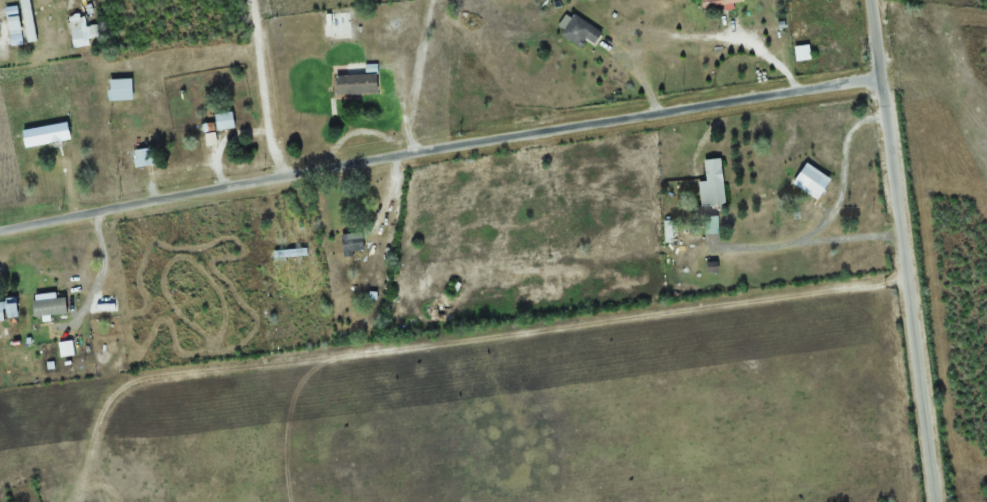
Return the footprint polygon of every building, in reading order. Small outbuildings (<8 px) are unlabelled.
[(25,43),(15,6),(4,9),(14,46),(25,43)] [(75,48),(90,44),(82,9),(66,13),(75,48)] [(351,39),(350,13),(323,13),(323,39),(351,39)] [(586,40),(597,45),(603,31),(569,14),(559,36),(583,47),(586,40)] [(378,94),(377,64),(347,64),(348,76),(337,76),(337,95),(378,94)] [(133,79),(109,79),(109,100),(133,100),(133,79)] [(219,143),(218,131),(235,129),(233,112),(215,114),(216,122),(203,124),(205,145),(219,143)] [(71,139),(68,122),(24,131),(27,147),(71,139)] [(135,167),(154,166),(153,150),(160,149),(159,140),(114,144),(115,153),(134,152),(135,167)] [(706,181),(700,181),(701,205),(725,204),(723,158),(705,159),(706,181)] [(665,241),(676,241),(676,220),(665,220),(665,241)] [(363,232),(343,233),(344,253),(364,252),(363,232)] [(18,300),(0,300),(0,319),(18,319),(18,300)]
